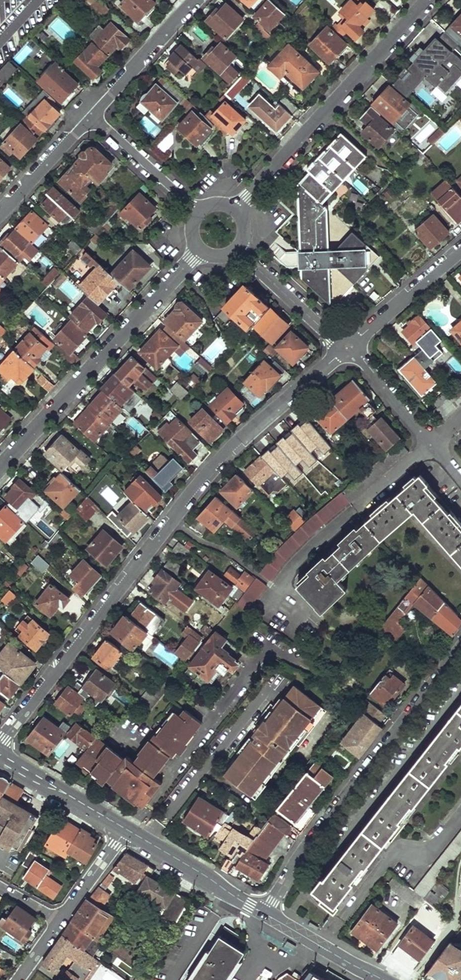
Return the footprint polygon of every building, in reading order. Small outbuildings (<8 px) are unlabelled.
[(86,1),(102,16),(110,8),(101,0),(87,0),(86,1)] [(120,3),(138,19),(155,2),(153,0),(123,0),(120,3)] [(272,0),(269,0),(266,3),(255,16),(260,21),(255,26),(272,42),(285,26),(293,19),(272,0)] [(365,2),(367,0),(350,0),(341,10),(348,17),(341,25),(346,30),(356,39),(363,30),(361,28),(369,19),(367,17),(373,9),(365,2)] [(224,2),(208,20),(227,38),(244,20),(224,2)] [(309,6),(306,4),(298,13),(301,15),(309,6)] [(341,10),(339,13),(343,17),(337,24),(340,27),(341,25),(348,17),(341,10)] [(451,25),(460,34),(460,14),(451,25)] [(129,38),(112,22),(104,30),(100,26),(92,34),(97,38),(94,41),(108,53),(118,43),(122,46),(129,38)] [(335,23),(331,27),(341,35),(344,31),(340,27),(337,24),(335,23)] [(326,25),(310,43),(330,62),(346,44),(326,25)] [(446,31),(427,52),(421,47),(411,57),(415,62),(409,69),(407,67),(399,75),(401,77),(394,85),(407,97),(426,77),(437,87),(439,84),(447,91),(460,76),(460,58),(453,51),(460,44),(446,31)] [(219,40),(204,57),(232,82),(242,71),(232,62),(237,56),(219,40)] [(93,42),(76,61),(94,78),(102,69),(97,65),(106,55),(93,42)] [(199,58),(183,43),(169,58),(171,60),(167,64),(176,73),(180,68),(185,73),(199,58)] [(290,43),(269,65),(281,76),(286,71),(302,87),(319,70),(290,43)] [(13,58),(20,64),(33,50),(26,44),(13,58)] [(63,67),(56,61),(38,80),(62,100),(78,83),(62,69),(63,67)] [(0,73),(0,86),(17,68),(10,62),(0,73)] [(245,71),(225,93),(229,97),(231,98),(251,76),(245,71)] [(190,101),(167,80),(163,76),(141,101),(163,119),(177,103),(180,105),(181,104),(185,107),(190,101)] [(390,85),(373,103),(405,132),(421,113),(390,85)] [(210,110),(205,115),(215,125),(224,134),(227,135),(231,130),(234,133),(246,120),(225,101),(229,97),(225,93),(219,99),(223,103),(213,113),(210,110)] [(273,108),(262,98),(258,94),(248,105),(277,131),(292,114),(278,101),(273,108)] [(298,107),(285,95),(278,101),(292,114),(298,107)] [(46,100),(30,116),(45,129),(60,113),(46,100)] [(372,105),(355,123),(380,147),(396,129),(380,115),(381,114),(372,105)] [(193,112),(179,126),(198,143),(215,125),(205,115),(201,111),(197,115),(193,112)] [(43,130),(28,116),(5,142),(1,146),(10,154),(14,150),(20,156),(38,138),(36,137),(43,130)] [(441,128),(429,139),(433,144),(446,132),(441,128)] [(342,132),(308,169),(334,192),(367,155),(342,132)] [(92,145),(75,164),(95,183),(112,164),(92,145)] [(424,153),(417,160),(421,165),(428,158),(424,153)] [(10,169),(0,159),(0,179),(10,169)] [(90,180),(74,165),(59,181),(75,196),(76,195),(82,201),(87,195),(85,194),(89,189),(85,185),(90,180)] [(363,196),(369,191),(359,179),(353,184),(363,196)] [(433,193),(446,209),(449,207),(459,218),(460,216),(460,195),(448,180),(433,193)] [(332,249),(328,209),(299,182),(303,278),(334,307),(380,255),(351,229),(335,250),(332,249)] [(79,210),(64,196),(66,193),(63,190),(60,193),(54,187),(47,194),(50,197),(43,205),(53,214),(50,217),(53,220),(57,224),(60,220),(68,211),(73,217),(79,210)] [(140,193),(121,213),(140,230),(150,220),(147,217),(156,207),(140,193)] [(111,205),(97,220),(98,220),(103,226),(120,208),(121,206),(113,199),(109,203),(111,205)] [(48,225),(53,220),(50,217),(37,205),(32,210),(48,225)] [(446,209),(458,223),(460,221),(460,216),(459,218),(449,207),(446,209)] [(32,210),(16,228),(17,229),(32,242),(48,225),(32,210)] [(73,217),(68,211),(60,220),(64,224),(73,217)] [(435,214),(416,230),(430,247),(449,231),(435,214)] [(103,226),(98,220),(90,229),(96,234),(103,226)] [(56,233),(48,225),(32,242),(40,249),(56,233)] [(32,242),(17,229),(10,236),(8,234),(0,243),(1,244),(19,260),(20,260),(25,255),(29,259),(40,249),(32,242)] [(100,238),(96,234),(91,239),(95,243),(100,238)] [(82,247),(73,238),(67,245),(76,253),(82,247)] [(0,245),(0,274),(4,277),(19,260),(1,244),(0,245)] [(149,262),(135,249),(111,274),(119,281),(128,289),(142,275),(139,273),(149,262)] [(86,251),(82,256),(95,269),(100,264),(86,251)] [(297,266),(298,252),(279,251),(278,265),(297,266)] [(152,265),(149,262),(139,273),(142,275),(152,265)] [(80,279),(76,283),(99,303),(119,281),(111,274),(102,265),(85,284),(80,279)] [(59,272),(55,268),(43,281),(47,285),(59,272)] [(403,271),(397,276),(400,280),(407,275),(403,271)] [(61,272),(43,291),(49,296),(66,277),(61,272)] [(67,281),(61,287),(71,298),(77,291),(67,281)] [(269,308),(245,285),(225,307),(217,315),(225,322),(232,313),(250,329),(269,308)] [(88,297),(71,315),(87,330),(96,320),(99,322),(106,314),(88,297)] [(183,301),(166,320),(186,338),(203,320),(183,301)] [(272,310),(256,327),(273,341),(288,325),(272,310)] [(429,327),(417,314),(410,320),(408,318),(405,321),(407,324),(401,329),(412,342),(415,339),(421,347),(413,354),(423,366),(441,351),(434,343),(439,339),(429,327)] [(451,328),(460,339),(460,319),(451,328)] [(80,358),(72,351),(87,335),(71,320),(55,338),(59,342),(56,346),(65,354),(64,355),(74,365),(80,358)] [(175,348),(177,350),(186,342),(167,325),(162,330),(178,345),(175,348)] [(36,328),(16,349),(34,365),(42,358),(39,356),(47,348),(49,349),(53,344),(36,328)] [(156,335),(151,340),(168,356),(175,348),(178,345),(162,330),(158,335),(156,334),(156,335)] [(291,332),(277,348),(294,363),(308,347),(291,332)] [(10,343),(2,336),(0,338),(0,343),(5,348),(10,343)] [(203,354),(212,363),(227,348),(219,339),(203,354)] [(146,348),(142,352),(158,367),(168,356),(151,340),(145,346),(146,348)] [(182,355),(190,346),(186,342),(177,350),(182,355)] [(267,343),(260,350),(267,356),(268,354),(273,349),(267,343)] [(0,367),(0,368),(6,374),(8,372),(20,382),(35,367),(34,365),(16,349),(0,367)] [(413,354),(398,368),(420,395),(436,381),(423,366),(413,354)] [(133,356),(117,373),(129,384),(133,380),(138,385),(147,389),(158,377),(146,366),(145,367),(133,356)] [(214,367),(203,357),(196,364),(199,367),(207,374),(214,367)] [(263,359),(244,380),(260,395),(267,387),(269,388),(280,375),(263,359)] [(448,365),(459,371),(460,367),(460,364),(452,359),(448,365)] [(117,373),(103,389),(105,390),(119,404),(134,389),(129,384),(117,373)] [(194,373),(188,379),(189,380),(194,386),(200,380),(194,373)] [(55,385),(45,375),(39,381),(50,391),(55,385)] [(353,379),(330,399),(345,416),(357,406),(366,416),(361,420),(385,448),(397,437),(379,415),(374,419),(369,412),(374,409),(365,399),(367,397),(353,379)] [(178,382),(171,389),(181,399),(188,391),(178,382)] [(218,400),(213,405),(227,422),(238,412),(237,409),(243,403),(229,387),(217,398),(218,400)] [(444,389),(431,401),(435,406),(448,395),(444,389)] [(105,390),(90,406),(106,422),(121,406),(119,404),(105,390)] [(329,397),(312,411),(328,430),(326,431),(329,435),(336,428),(335,427),(346,417),(345,416),(330,399),(329,397)] [(90,406),(74,423),(94,442),(106,428),(103,425),(106,422),(90,406)] [(10,418),(0,409),(0,430),(10,418)] [(171,423),(160,435),(189,461),(195,454),(190,449),(199,439),(171,409),(163,416),(171,423)] [(196,415),(190,421),(209,442),(223,428),(210,414),(202,421),(196,415)] [(124,423),(137,437),(146,428),(132,415),(124,423)] [(290,428),(275,441),(293,462),(298,458),(292,452),(302,443),(290,428)] [(63,435),(46,453),(63,469),(73,458),(76,462),(84,454),(63,435)] [(397,441),(339,491),(347,500),(349,502),(407,451),(397,441)] [(141,450),(136,445),(128,453),(133,458),(141,450)] [(163,454),(161,452),(144,469),(152,477),(154,475),(166,488),(173,481),(170,478),(179,469),(169,459),(164,453),(163,454)] [(260,454),(244,468),(256,482),(257,481),(268,492),(272,488),(277,488),(284,481),(260,454)] [(169,459),(179,469),(183,465),(172,455),(169,459)] [(236,473),(220,488),(236,504),(251,488),(236,473)] [(62,474),(47,490),(63,505),(78,489),(62,474)] [(364,520),(382,540),(412,512),(460,566),(460,527),(458,524),(460,521),(453,513),(451,515),(423,485),(426,482),(418,474),(385,504),(382,501),(374,508),(376,510),(364,520)] [(139,475),(124,491),(133,500),(145,511),(160,495),(139,475)] [(15,488),(7,496),(20,509),(35,493),(20,478),(13,486),(15,488)] [(274,551),(259,570),(270,578),(283,560),(294,549),(307,536),(347,500),(339,491),(298,527),(281,544),(274,551)] [(214,495),(195,518),(209,529),(216,535),(225,523),(232,529),(234,527),(243,535),(251,526),(214,495)] [(86,497),(75,511),(86,521),(98,508),(96,506),(86,497)] [(133,500),(118,516),(112,511),(106,516),(127,536),(132,531),(133,531),(148,515),(145,511),(133,500)] [(0,512),(0,534),(7,540),(24,522),(6,506),(0,512)] [(291,507),(281,518),(291,529),(301,518),(291,507)] [(195,518),(187,527),(201,538),(209,529),(195,518)] [(314,568),(296,583),(319,609),(344,587),(338,579),(382,540),(364,520),(352,531),(350,529),(342,536),(344,538),(320,560),(319,558),(311,565),(314,568)] [(103,529),(88,546),(106,563),(122,545),(103,529)] [(274,536),(268,542),(274,547),(280,541),(274,536)] [(178,541),(171,550),(182,557),(189,549),(178,541)] [(38,554),(31,562),(44,571),(49,565),(38,554)] [(170,557),(163,566),(176,575),(183,566),(170,557)] [(101,575),(84,559),(71,574),(79,581),(74,586),(83,594),(101,575)] [(229,566),(223,574),(242,588),(252,576),(243,569),(239,574),(229,566)] [(152,585),(149,589),(164,600),(167,595),(183,608),(190,598),(174,586),(179,580),(162,567),(149,583),(152,585)] [(216,574),(201,594),(218,607),(221,603),(218,602),(230,585),(216,574)] [(255,576),(236,602),(246,609),(266,583),(255,576)] [(419,576),(376,630),(389,643),(404,629),(396,619),(408,606),(409,607),(413,604),(430,617),(437,608),(443,601),(419,576)] [(50,584),(36,603),(51,614),(60,603),(64,606),(70,598),(50,584)] [(237,586),(231,593),(236,597),(241,590),(237,586)] [(394,587),(388,597),(396,602),(402,592),(394,587)] [(9,589),(1,599),(7,604),(15,594),(9,589)] [(148,592),(141,601),(155,611),(161,602),(148,592)] [(133,609),(140,600),(137,598),(130,607),(133,609)] [(155,611),(141,601),(140,600),(133,609),(130,607),(125,613),(143,627),(155,611)] [(130,607),(123,601),(118,607),(125,613),(130,607)] [(430,617),(452,634),(460,623),(460,622),(454,617),(456,614),(443,601),(437,608),(430,617)] [(221,603),(218,607),(225,612),(228,607),(222,602),(221,603)] [(161,615),(155,611),(143,627),(146,629),(149,631),(161,615)] [(125,613),(113,630),(122,637),(120,639),(130,647),(136,638),(138,639),(146,629),(143,627),(125,613)] [(33,619),(20,635),(36,649),(50,634),(33,619)] [(427,622),(421,630),(426,634),(432,626),(427,622)] [(207,623),(203,629),(207,632),(212,626),(207,623)] [(186,635),(174,650),(183,657),(200,634),(185,624),(179,631),(186,635)] [(214,630),(186,668),(206,683),(217,667),(223,672),(235,657),(231,654),(236,647),(214,630)] [(106,638),(93,656),(110,669),(118,657),(116,656),(121,649),(106,638)] [(1,667),(21,683),(35,664),(13,644),(3,657),(7,660),(1,667)] [(152,656),(172,667),(179,655),(159,644),(152,656)] [(136,652),(131,658),(143,667),(150,659),(145,655),(143,657),(136,652)] [(0,667),(0,692),(2,694),(1,695),(8,701),(22,683),(21,683),(1,667),(0,666),(0,667)] [(99,699),(100,699),(114,681),(96,668),(82,686),(76,682),(72,687),(95,704),(99,699)] [(173,677),(167,685),(171,687),(183,671),(179,668),(173,677)] [(381,676),(368,692),(382,703),(388,695),(392,698),(403,683),(385,670),(381,676)] [(169,675),(163,682),(167,685),(173,677),(169,675)] [(325,709),(293,684),(275,707),(268,701),(253,720),(257,723),(261,726),(256,732),(252,729),(247,735),(251,737),(222,773),(249,793),(277,758),(291,740),(297,744),(325,709)] [(67,685),(55,702),(70,712),(72,710),(74,712),(77,709),(80,711),(84,705),(79,701),(83,696),(67,685)] [(145,690),(138,699),(139,700),(149,708),(157,699),(145,690)] [(334,905),(348,887),(346,885),(366,861),(368,863),(397,826),(394,824),(413,799),(416,801),(444,766),(441,763),(460,739),(460,701),(319,882),(316,880),(311,887),(322,895),(334,905)] [(369,703),(362,712),(376,724),(384,714),(369,703)] [(146,746),(164,759),(168,753),(170,754),(180,741),(183,743),(196,725),(200,720),(183,708),(179,714),(171,709),(148,739),(150,741),(146,746)] [(376,724),(362,712),(347,731),(351,734),(343,745),(358,756),(371,739),(367,736),(376,724)] [(42,715),(26,736),(46,752),(63,731),(56,726),(42,715)] [(71,716),(66,722),(70,724),(70,725),(75,719),(71,716)] [(66,722),(61,719),(56,726),(63,731),(64,732),(70,724),(66,722)] [(73,727),(67,734),(84,748),(94,735),(75,719),(70,725),(73,727)] [(256,732),(261,726),(257,723),(252,729),(256,732)] [(79,754),(74,760),(97,778),(116,753),(94,735),(84,748),(79,754)] [(219,770),(222,773),(251,737),(247,735),(219,770)] [(164,759),(146,746),(140,754),(157,767),(164,759)] [(73,749),(62,762),(68,768),(74,760),(79,754),(73,749)] [(157,767),(140,754),(138,753),(132,760),(124,755),(122,758),(116,753),(97,778),(102,782),(106,777),(142,804),(160,781),(152,775),(157,767)] [(279,760),(277,758),(249,793),(251,795),(279,760)] [(331,776),(313,762),(276,808),(293,822),(331,776)] [(0,777),(0,801),(10,783),(2,778),(0,777)] [(10,783),(0,801),(0,806),(8,810),(0,824),(0,832),(16,804),(23,791),(17,787),(10,783)] [(197,795),(182,818),(205,834),(212,825),(215,827),(218,821),(220,823),(231,810),(225,806),(221,812),(197,795)] [(16,804),(0,832),(0,839),(21,851),(39,817),(16,804)] [(221,824),(214,833),(225,839),(220,847),(231,853),(235,846),(242,851),(259,829),(254,825),(246,835),(226,823),(235,812),(231,809),(231,810),(220,823),(221,824)] [(290,825),(273,812),(267,820),(283,832),(285,833),(290,825)] [(72,825),(62,819),(47,844),(66,855),(69,850),(80,830),(72,825)] [(283,832),(267,820),(259,829),(242,851),(235,859),(226,871),(234,876),(240,867),(248,872),(258,879),(267,864),(261,860),(283,832)] [(412,887),(423,894),(435,879),(460,846),(460,826),(412,887)] [(90,834),(81,829),(80,830),(69,850),(87,861),(90,856),(97,844),(93,842),(95,838),(89,835),(90,834)] [(43,846),(36,842),(32,849),(39,853),(43,846)] [(54,898),(62,886),(49,877),(53,871),(36,859),(39,853),(32,849),(23,865),(29,869),(24,877),(35,884),(39,886),(38,888),(54,898)] [(150,878),(156,869),(142,861),(127,852),(115,868),(137,881),(142,876),(146,879),(148,876),(150,878)] [(224,857),(217,866),(226,871),(235,859),(233,858),(231,861),(224,857)] [(115,877),(110,873),(103,883),(108,886),(115,877)] [(393,874),(385,884),(416,906),(424,895),(423,894),(412,887),(393,874)] [(174,925),(188,900),(167,888),(150,878),(148,876),(146,879),(148,880),(141,892),(163,905),(158,915),(174,925)] [(435,879),(423,894),(424,895),(435,904),(447,889),(435,879)] [(111,895),(100,887),(89,901),(101,909),(111,895)] [(336,907),(334,905),(322,895),(317,902),(331,913),(336,907)] [(81,911),(73,923),(94,938),(98,941),(112,918),(101,909),(89,901),(81,911)] [(371,903),(351,929),(363,939),(375,948),(395,921),(371,903)] [(19,906),(13,914),(8,911),(0,922),(25,940),(29,935),(32,931),(28,928),(35,918),(19,906)] [(94,938),(73,923),(69,928),(64,935),(95,958),(98,954),(88,945),(94,938)] [(411,924),(392,951),(402,959),(412,966),(431,939),(411,924)] [(211,930),(179,979),(225,979),(244,951),(211,930)] [(95,958),(64,935),(54,949),(43,965),(54,972),(67,954),(76,960),(87,968),(95,958)] [(448,940),(422,973),(433,979),(460,979),(460,948),(448,940)] [(76,960),(68,971),(80,979),(79,979),(90,979),(102,963),(95,958),(87,968),(76,960)] [(310,970),(302,979),(327,979),(310,970)] [(68,971),(63,979),(64,979),(79,979),(80,979),(68,971)] [(291,974),(286,971),(279,975),(276,979),(274,978),(273,979),(299,979),(291,974)]
